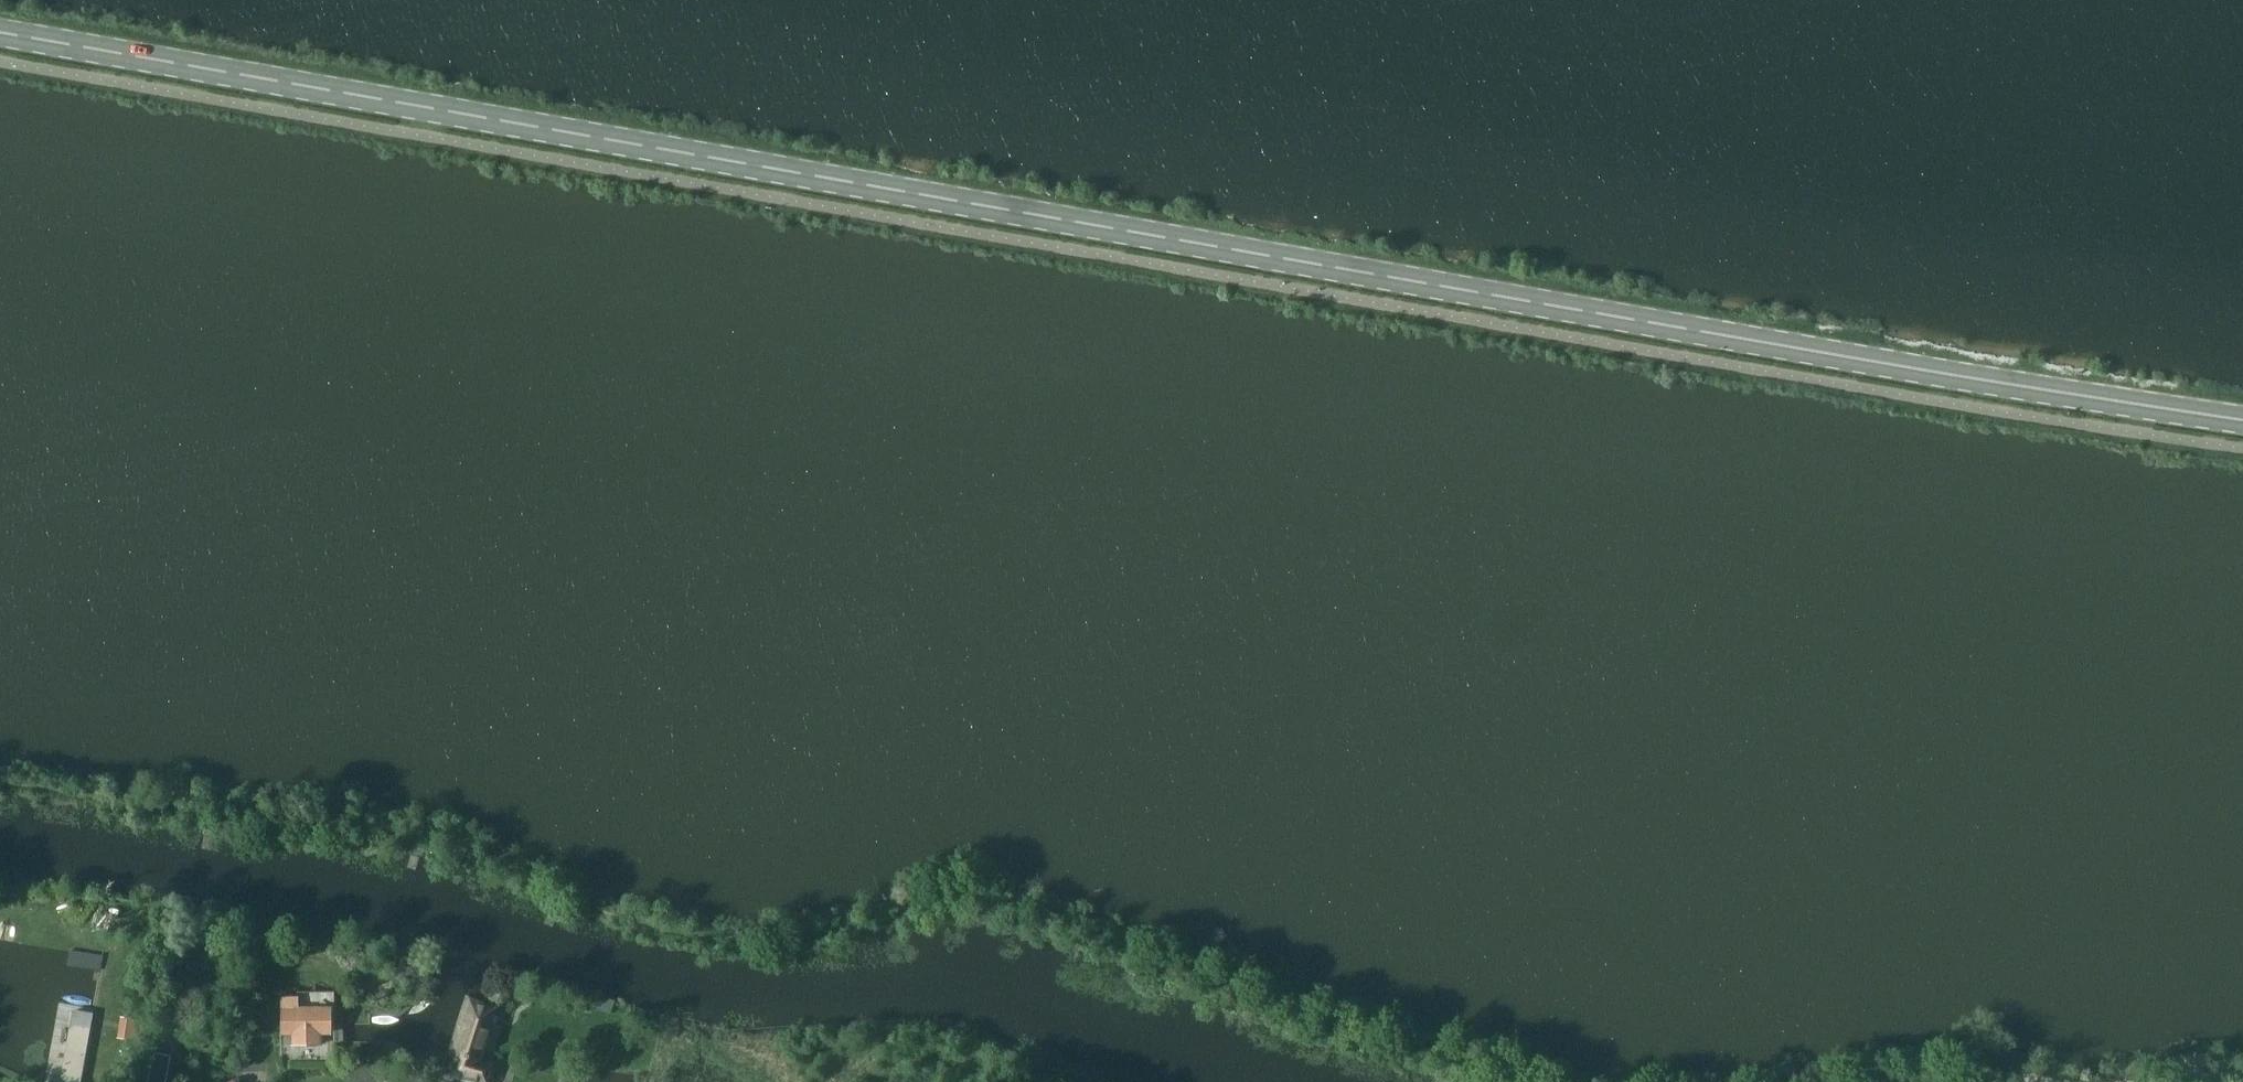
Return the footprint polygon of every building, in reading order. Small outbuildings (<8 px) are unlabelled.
[(611,1014),(615,1001),(600,996),(596,1010),(611,1014)] [(299,1012),(299,998),(285,999),(285,1037),(296,1037),(296,1047),(325,1047),(325,1036),(335,1036),(335,1012),(299,1012)] [(498,1012),(468,1003),(453,1055),(464,1058),(459,1075),(481,1081),(491,1081),(496,1066),(480,1061),(491,1023),(495,1024),(498,1012)] [(73,1009),(60,1081),(62,1081),(82,1081),(94,1013),(73,1009)] [(134,1038),(137,1021),(119,1017),(116,1035),(134,1038)] [(150,1039),(152,1025),(141,1023),(139,1037),(150,1039)] [(153,1051),(147,1081),(166,1081),(171,1054),(153,1051)]
